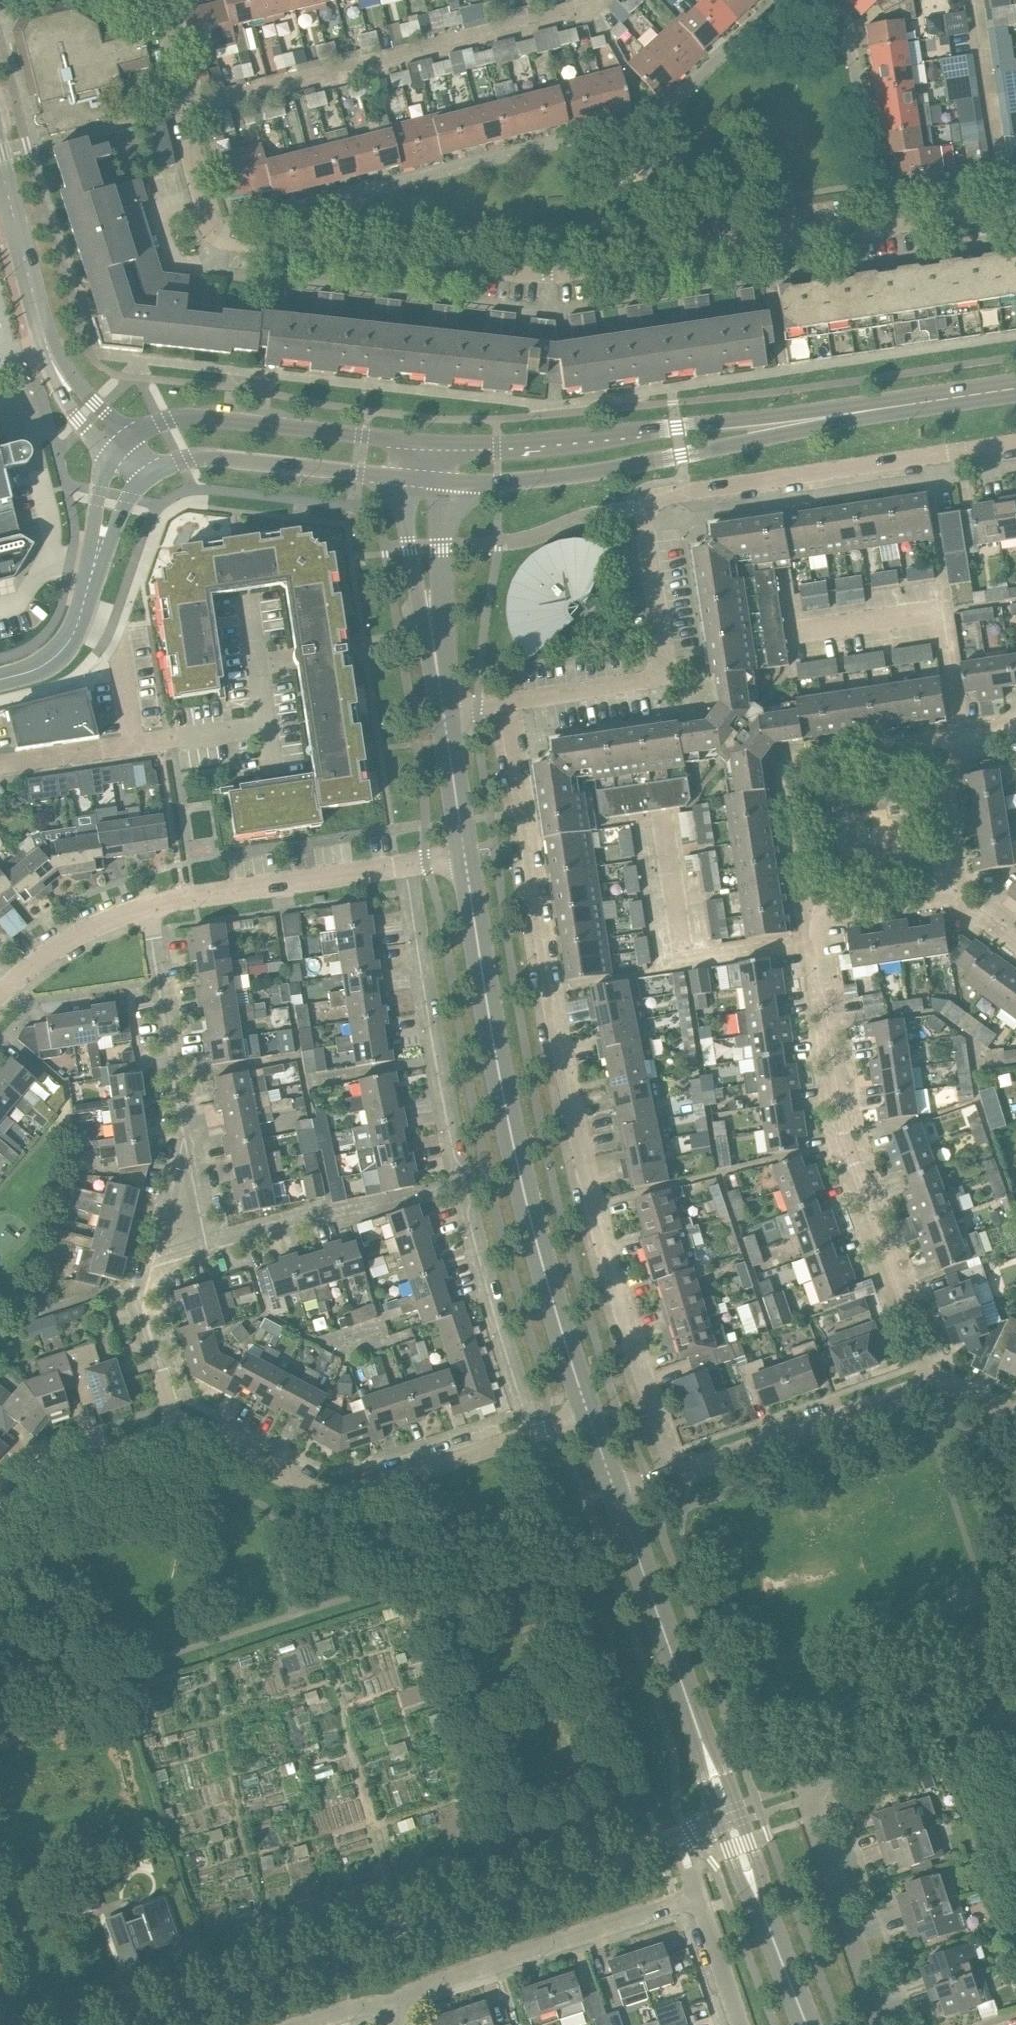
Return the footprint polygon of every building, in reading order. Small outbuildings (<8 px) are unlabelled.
[(41,109),(41,110),(41,111),(40,111),(40,112),(39,112),(40,114),(42,113),(45,126),(43,126),(43,127),(43,128),(44,128),(45,128),(45,129),(46,129),(46,130),(47,130),(48,136),(87,126),(88,126),(111,120),(104,93),(103,88),(122,83),(119,75),(151,67),(148,58),(149,58),(143,34),(142,34),(140,25),(116,31),(116,32),(100,36),(97,24),(75,11),(78,7),(80,3),(79,0),(72,0),(67,1),(24,12),(13,31),(29,97),(38,94),(41,109)] [(238,53),(247,50),(248,50),(241,23),(252,20),(247,0),(224,0),(225,1),(235,43),(236,43),(238,53)] [(252,20),(263,17),(264,21),(274,19),(269,0),(247,0),(252,20)] [(291,0),(269,0),(274,19),(284,16),(283,12),(293,9),(291,0)] [(313,0),(291,0),(293,9),(304,6),(306,11),(315,9),(313,0)] [(326,6),(325,1),(328,0),(313,0),(315,9),(326,6)] [(450,10),(460,7),(458,0),(448,0),(450,10)] [(492,2),(496,15),(505,13),(502,0),(501,0),(492,2)] [(629,0),(624,0),(620,4),(629,14),(636,7),(629,0)] [(735,20),(717,0),(702,0),(703,0),(695,8),(719,35),(735,20)] [(751,6),(746,0),(717,0),(735,20),(751,6)] [(861,16),(876,3),(884,11),(906,0),(847,0),(861,16)] [(884,11),(885,23),(866,26),(869,48),(905,42),(903,31),(907,31),(906,20),(916,18),(913,0),(906,0),(884,11)] [(1005,5),(1004,0),(984,0),(985,8),(1005,5)] [(204,6),(214,49),(235,43),(225,1),(224,1),(204,6)] [(492,2),(471,8),(476,26),(488,23),(487,17),(496,15),(492,2)] [(1008,27),(1005,5),(985,8),(988,30),(1008,27)] [(182,12),(193,55),(214,49),(204,6),(182,12)] [(464,30),(476,26),(471,8),(450,13),(453,26),(462,24),(464,30)] [(684,12),(676,19),(706,52),(707,52),(704,49),(719,35),(695,8),(687,15),(684,12)] [(966,20),(965,11),(946,14),(947,23),(966,20)] [(441,15),(444,28),(453,26),(450,13),(441,15)] [(690,67),(706,52),(676,19),(660,34),(690,67)] [(418,21),(409,23),(412,36),(421,34),(418,21)] [(412,36),(409,23),(399,26),(403,39),(412,36)] [(627,30),(620,23),(611,32),(617,39),(627,30)] [(991,51),(1011,48),(1008,27),(988,30),(991,51)] [(576,28),(567,30),(570,43),(579,41),(576,28)] [(570,43),(567,30),(557,33),(560,46),(570,43)] [(376,32),(367,34),(370,47),(379,44),(376,32)] [(361,49),(370,47),(367,34),(357,36),(361,49)] [(660,34),(644,49),(674,81),(690,67),(660,34)] [(606,45),(603,35),(591,39),(593,48),(606,45)] [(524,41),(528,54),(537,51),(534,39),(524,41)] [(528,54),(524,41),(515,43),(518,56),(528,54)] [(324,45),(327,57),(338,55),(334,42),(324,45)] [(905,42),(869,48),(872,69),(912,63),(911,52),(907,53),(905,42)] [(277,70),(286,68),(283,55),(280,44),(271,46),(277,70)] [(319,60),(327,57),(324,45),(316,47),(319,60)] [(483,52),(486,64),(495,62),(492,49),(483,52)] [(674,81),(644,49),(628,64),(644,82),(658,97),(674,81)] [(241,65),(245,78),(254,76),(251,63),(247,50),(238,53),(241,65)] [(441,62),(444,75),(453,72),(454,77),(465,74),(459,51),(449,54),(450,60),(441,62)] [(473,54),(476,67),(486,64),(483,52),(473,54)] [(283,55),(286,68),(296,65),(292,53),(283,55)] [(942,80),(953,79),(974,76),(971,54),(939,59),(942,80)] [(435,77),(444,75),(441,62),(432,64),(435,77)] [(866,80),(868,91),(911,85),(910,74),(914,73),(912,63),(872,69),(874,79),(866,80)] [(232,68),(235,81),(245,78),(241,65),(232,68)] [(600,73),(611,116),(632,111),(621,68),(600,73)] [(1000,71),(994,72),(997,93),(1015,91),(1015,69),(1000,71)] [(207,70),(198,72),(201,85),(210,82),(207,70)] [(399,73),(402,85),(411,83),(408,70),(399,73)] [(393,88),(402,85),(399,73),(389,75),(393,88)] [(600,73),(579,78),(590,121),(611,116),(600,73)] [(956,100),(959,100),(972,98),(978,97),(974,76),(953,79),(942,80),(946,102),(956,100)] [(590,121),(579,78),(558,84),(568,123),(567,123),(568,127),(590,121)] [(356,83),(359,96),(369,94),(366,81),(356,83)] [(535,81),(514,87),(516,94),(526,134),(546,128),(537,93),(535,81)] [(359,96),(356,83),(348,85),(351,98),(359,96)] [(548,90),(537,93),(546,128),(567,123),(568,123),(558,84),(547,86),(548,90)] [(877,102),(879,112),(919,106),(917,95),(913,96),(911,85),(868,91),(869,103),(877,102)] [(324,91),(315,94),(318,107),(327,104),(324,91)] [(997,93),(1001,115),(1004,114),(1015,113),(1015,91),(997,93)] [(318,107),(315,94),(306,96),(309,109),(318,107)] [(496,103),(505,139),(526,134),(516,94),(505,97),(506,101),(496,103)] [(978,100),(978,97),(972,98),(959,100),(956,100),(960,121),(962,121),(981,118),(978,100)] [(255,122),(267,119),(264,107),(273,104),(272,98),(251,104),(252,109),(255,122)] [(273,104),(276,117),(286,115),(282,102),(273,104)] [(474,105),(484,144),(505,139),(496,103),(485,106),(484,102),(474,105)] [(264,107),(267,119),(276,117),(273,104),(264,107)] [(928,104),(919,106),(879,112),(882,133),(928,126),(931,126),(928,104)] [(484,144),(474,105),(464,107),(465,111),(454,114),(463,149),(484,144)] [(220,122),(222,132),(234,129),(229,109),(217,112),(220,122)] [(255,122),(252,109),(243,112),(246,125),(255,122)] [(442,155),(463,149),(454,114),(443,117),(442,113),(432,115),(442,155)] [(1001,115),(1004,136),(1015,134),(1015,113),(1004,114),(1001,115)] [(432,115),(411,121),(422,164),(443,158),(442,155),(432,115)] [(965,142),(978,140),(984,139),(981,118),(962,121),(965,142)] [(176,164),(164,120),(150,123),(159,159),(157,160),(159,168),(176,164)] [(422,164),(411,121),(390,126),(400,165),(399,165),(400,169),(422,164)] [(214,137),(223,135),(222,132),(220,122),(211,124),(214,137)] [(400,165),(390,126),(380,128),(381,132),(369,135),(378,171),(399,165),(400,165)] [(925,148),(931,147),(928,126),(882,133),(885,155),(895,154),(895,153),(925,149),(925,148)] [(357,176),(378,171),(369,135),(360,138),(359,134),(347,137),(357,176)] [(257,347),(257,346),(260,318),(221,313),(221,319),(185,315),(189,278),(161,275),(138,204),(146,202),(139,179),(101,191),(92,163),(109,157),(102,135),(85,140),(53,150),(66,191),(61,193),(100,317),(93,319),(101,347),(142,352),(143,344),(230,354),(230,350),(257,352),(257,347)] [(339,143),(328,146),(337,181),(357,176),(347,137),(338,139),(339,143)] [(969,164),(988,161),(984,140),(979,141),(978,140),(965,142),(967,152),(969,164)] [(240,149),(251,192),(271,187),(263,158),(265,157),(262,144),(240,149)] [(316,186),(337,181),(328,146),(318,148),(317,144),(306,147),(316,186)] [(895,154),(899,175),(942,168),(939,146),(931,147),(925,148),(925,149),(895,153),(895,154),(885,155),(895,154)] [(286,156),(295,192),(316,186),(306,147),(296,150),(297,153),(286,156)] [(229,198),(251,192),(240,149),(219,155),(229,198)] [(263,158),(271,187),(273,197),(295,192),(286,156),(276,159),(275,155),(265,157),(263,158)] [(988,161),(969,164),(971,176),(966,177),(968,186),(981,184),(979,175),(989,174),(988,161)] [(945,190),(942,168),(899,175),(902,196),(945,190)] [(991,255),(1000,309),(1015,307),(1015,249),(1015,248),(1009,249),(1010,255),(1004,256),(1001,253),(991,255)] [(949,261),(957,316),(1000,309),(991,255),(981,256),(979,259),(974,260),(973,254),(966,255),(967,261),(962,262),(959,260),(949,261)] [(906,268),(914,321),(918,321),(920,331),(925,331),(928,333),(930,340),(938,339),(935,319),(957,316),(949,261),(939,263),(936,266),(931,266),(931,261),(923,262),(924,268),(919,269),(916,266),(906,268)] [(914,321),(906,268),(896,269),(894,272),(889,273),(888,267),(881,268),(881,274),(876,275),(874,272),(863,274),(871,328),(893,324),(896,345),(905,344),(904,337),(906,334),(911,333),(910,322),(914,321)] [(871,328),(863,274),(853,276),(851,279),(846,279),(845,274),(838,275),(839,281),(834,281),(831,279),(821,280),(829,334),(871,328)] [(829,334),(821,280),(811,282),(809,285),(803,286),(802,280),(795,281),(796,287),(791,288),(788,285),(777,287),(785,341),(829,334)] [(260,318),(257,346),(258,346),(258,347),(266,348),(264,365),(279,367),(279,360),(310,364),(309,370),(310,371),(336,373),(337,367),(367,370),(367,377),(393,380),(394,373),(425,376),(424,383),(450,386),(451,379),(482,383),(481,390),(508,393),(508,386),(525,387),(526,372),(560,376),(562,390),(579,387),(580,394),(606,390),(605,383),(636,379),(637,386),(663,382),(662,375),(693,370),(694,377),(720,373),(719,366),(750,362),(751,369),(765,367),(762,345),(772,344),(767,315),(757,316),(753,288),(740,290),(744,319),(712,323),(708,294),(683,298),(687,327),(655,332),(651,303),(625,307),(630,336),(598,340),(594,311),(569,315),(573,344),(556,346),(553,327),(531,325),(530,344),(513,342),(515,314),(516,314),(516,313),(490,310),(490,311),(491,311),(488,339),(455,336),(458,308),(459,308),(459,307),(433,304),(433,305),(434,305),(431,333),(397,329),(400,301),(401,301),(376,298),(376,299),(377,299),(373,327),(340,323),(343,295),(344,295),(344,294),(319,291),(318,292),(319,292),(316,320),(283,317),(286,289),(287,288),(274,286),(270,315),(260,314),(260,318)] [(936,320),(938,329),(946,328),(944,319),(936,320)] [(14,578),(34,544),(20,535),(4,470),(24,465),(25,465),(26,464),(27,464),(28,463),(28,462),(29,462),(30,461),(30,460),(31,459),(31,458),(31,457),(31,456),(31,455),(31,454),(31,453),(31,452),(31,451),(30,450),(30,449),(29,448),(28,448),(28,447),(27,446),(26,446),(25,445),(24,445),(23,444),(22,444),(21,444),(20,444),(19,444),(18,445),(7,447),(5,437),(0,438),(0,582),(14,578)] [(909,497),(916,541),(935,538),(928,495),(909,497)] [(892,500),(899,543),(916,541),(909,497),(892,500)] [(1002,542),(1015,539),(1015,498),(1000,501),(1001,506),(997,506),(1002,542)] [(875,503),(881,546),(899,543),(892,500),(875,503)] [(857,506),(863,549),(881,546),(875,503),(857,506)] [(1002,542),(997,506),(996,503),(973,507),(978,545),(1002,542)] [(839,508),(845,552),(863,549),(857,506),(839,508)] [(821,511),(827,554),(845,552),(839,508),(821,511)] [(812,570),(829,567),(827,554),(821,511),(803,514),(810,557),(812,570)] [(972,582),(961,512),(939,515),(950,585),(972,582)] [(786,516),(793,560),(810,557),(803,514),(786,516)] [(786,516),(713,527),(715,541),(728,551),(723,558),(709,548),(696,550),(714,677),(718,677),(755,671),(790,665),(774,562),(793,560),(786,516)] [(299,537),(298,531),(182,549),(182,555),(171,557),(172,563),(167,569),(161,570),(162,582),(156,583),(174,698),(218,692),(219,697),(225,696),(223,679),(217,680),(204,591),(289,578),(319,779),(239,791),(239,785),(222,788),(223,794),(228,793),(234,838),(309,826),(309,820),(321,819),(320,810),(369,802),(349,670),(343,671),(337,632),(343,631),(332,556),(326,557),(324,545),(318,546),(311,541),(310,535),(299,537)] [(581,548),(576,548),(571,548),(565,549),(560,550),(554,552),(549,554),(544,556),(540,559),(535,562),(531,566),(528,570),(524,574),(522,579),(519,584),(517,588),(515,594),(514,599),(513,604),(513,609),(513,615),(514,620),(515,625),(516,630),(518,635),(521,640),(523,645),(527,649),(530,653),(567,620),(566,618),(564,616),(564,614),(564,613),(563,611),(563,609),(564,608),(564,606),(565,604),(567,602),(568,601),(570,600),(571,599),(573,598),(575,598),(577,598),(580,599),(582,600),(602,554),(597,552),(592,550),(587,549),(581,548)] [(920,567),(922,580),(935,578),(933,565),(920,567)] [(909,582),(922,580),(920,567),(907,569),(909,582)] [(886,573),(887,586),(901,584),(899,571),(886,573)] [(872,575),(874,588),(887,586),(886,573),(872,575)] [(863,577),(849,579),(851,591),(856,591),(864,589),(863,577)] [(847,592),(851,591),(849,579),(836,581),(838,593),(847,592)] [(816,596),(820,596),(829,594),(827,582),(814,584),(816,596)] [(803,599),(811,597),(816,596),(814,584),(801,586),(803,599)] [(864,589),(856,591),(858,604),(866,602),(864,589)] [(1010,599),(1009,590),(986,593),(987,603),(1010,599)] [(856,591),(851,591),(847,592),(849,605),(858,604),(856,591)] [(847,592),(838,593),(840,606),(849,605),(847,592)] [(975,604),(987,603),(986,593),(974,595),(975,604)] [(829,594),(820,596),(822,609),(831,607),(829,594)] [(820,596),(816,596),(811,597),(813,610),(822,609),(820,596)] [(803,599),(805,612),(813,610),(811,597),(803,599)] [(978,610),(980,621),(995,619),(993,608),(978,610)] [(980,621),(978,610),(963,612),(965,624),(980,621)] [(922,646),(924,662),(934,660),(931,644),(922,646)] [(922,646),(912,647),(914,663),(924,662),(922,646)] [(902,649),(904,665),(914,663),(912,647),(902,649)] [(892,650),(894,666),(904,665),(902,649),(892,650)] [(884,652),(874,653),(877,669),(886,667),(884,652)] [(864,655),(867,670),(877,669),(874,653),(864,655)] [(854,656),(857,672),(867,670),(864,655),(854,656)] [(845,658),(847,673),(857,672),(854,656),(845,658)] [(1014,686),(1010,657),(986,660),(992,700),(1004,698),(1003,688),(1014,686)] [(827,661),(829,676),(839,675),(837,659),(827,661)] [(992,700),(986,660),(962,664),(966,693),(978,691),(980,702),(992,700)] [(817,662),(819,678),(829,676),(827,661),(817,662)] [(817,662),(807,664),(810,679),(819,678),(817,662)] [(797,665),(800,680),(810,679),(807,664),(797,665)] [(804,740),(799,704),(767,709),(753,727),(745,722),(760,702),(755,671),(718,677),(723,704),(708,723),(681,727),(686,764),(718,759),(732,739),(740,745),(725,765),(730,796),(767,790),(763,762),(776,744),(804,740)] [(941,678),(893,685),(900,729),(916,726),(915,723),(931,721),(932,724),(948,722),(941,678)] [(893,685),(846,693),(853,736),(868,734),(868,730),(883,728),(884,731),(900,729),(893,685)] [(85,694),(85,693),(10,712),(20,750),(95,738),(84,694),(85,694)] [(846,693),(798,700),(799,704),(804,740),(804,743),(821,741),(820,737),(836,735),(837,738),(853,736),(846,693)] [(691,801),(686,764),(681,727),(680,723),(554,742),(556,756),(569,766),(564,773),(551,763),(537,765),(548,840),(591,834),(588,814),(584,785),(596,783),(600,815),(607,820),(687,808),(691,801)] [(132,763),(136,787),(147,786),(158,784),(156,772),(152,768),(145,770),(143,762),(132,763)] [(136,787),(132,763),(110,767),(113,783),(122,781),(123,790),(136,788),(136,787)] [(113,783),(110,767),(88,770),(92,795),(103,793),(103,785),(113,783)] [(92,795),(88,770),(67,773),(69,790),(79,788),(81,796),(92,795)] [(973,788),(974,799),(1004,794),(1000,770),(961,776),(962,789),(973,788)] [(69,790),(67,773),(60,774),(56,779),(46,780),(45,776),(25,779),(29,804),(69,798),(69,790)] [(734,845),(778,838),(775,821),(771,822),(768,806),(773,806),(770,789),(767,790),(730,796),(727,797),(734,845)] [(24,791),(14,795),(17,801),(23,804),(28,801),(24,791)] [(968,824),(1007,818),(1004,794),(974,799),(976,810),(966,812),(968,824)] [(693,812),(694,816),(709,814),(708,804),(693,806),(693,812)] [(142,829),(140,818),(138,807),(126,808),(126,811),(117,812),(121,837),(123,856),(136,854),(136,855),(143,860),(146,860),(143,839),(142,829)] [(121,837),(117,812),(107,814),(107,811),(95,813),(97,825),(98,837),(103,866),(107,866),(111,859),(111,858),(123,856),(121,837)] [(679,814),(680,822),(695,820),(694,816),(693,812),(679,814)] [(695,820),(695,826),(711,824),(709,814),(694,816),(695,820)] [(143,818),(140,818),(142,829),(143,839),(146,860),(150,859),(155,852),(155,851),(168,849),(163,815),(143,818)] [(982,846),(1011,842),(1007,818),(968,824),(970,837),(980,835),(982,846)] [(680,822),(681,830),(696,828),(695,826),(695,820),(680,822)] [(696,828),(697,835),(697,836),(712,834),(711,824),(695,826),(696,828)] [(97,825),(75,828),(77,840),(83,880),(86,879),(91,873),(91,871),(104,870),(103,866),(98,837),(97,825)] [(681,830),(682,837),(697,835),(696,828),(681,830)] [(619,833),(621,846),(633,845),(631,831),(619,833)] [(548,840),(551,857),(594,851),(591,834),(548,840)] [(697,836),(698,843),(698,846),(714,844),(712,834),(697,836)] [(682,837),(684,845),(698,843),(697,836),(697,835),(682,837)] [(741,892),(785,885),(782,869),(778,869),(776,854),(780,853),(778,838),(734,845),(741,892)] [(83,880),(77,840),(46,845),(59,876),(60,876),(72,874),(72,875),(78,881),(83,880)] [(1011,842),(982,846),(983,857),(973,859),(975,871),(993,869),(1014,865),(1011,842)] [(59,876),(46,845),(29,858),(23,849),(14,856),(46,896),(50,893),(51,885),(50,884),(59,876)] [(621,846),(623,859),(635,858),(633,845),(621,846)] [(551,857),(554,875),(597,868),(594,851),(551,857)] [(701,862),(702,864),(717,862),(715,852),(700,854),(701,862)] [(686,857),(687,864),(701,862),(700,854),(686,857)] [(4,878),(18,896),(24,905),(35,896),(35,897),(44,898),(46,896),(14,856),(0,867),(0,874),(4,878)] [(687,864),(688,872),(703,870),(702,864),(701,862),(687,864)] [(703,870),(703,874),(718,872),(717,862),(702,864),(703,870)] [(597,868),(554,875),(556,892),(599,886),(615,883),(612,866),(597,868)] [(624,869),(626,882),(639,880),(637,867),(624,869)] [(703,874),(705,884),(720,882),(718,872),(703,874)] [(0,874),(0,910),(5,916),(8,913),(9,904),(8,904),(18,896),(4,878),(0,874)] [(626,882),(628,895),(641,893),(639,880),(626,882)] [(705,884),(706,894),(721,892),(720,882),(705,884)] [(748,939),(792,933),(789,916),(785,917),(783,901),(787,901),(785,885),(741,892),(748,939)] [(556,892),(559,910),(602,904),(599,886),(556,892)] [(706,902),(708,912),(724,910),(722,900),(706,902)] [(334,915),(336,931),(372,925),(371,916),(366,916),(364,903),(316,910),(317,918),(334,915)] [(630,905),(632,917),(644,915),(642,903),(630,905)] [(559,910),(562,928),(605,921),(602,904),(559,910)] [(708,912),(709,922),(725,920),(724,910),(708,912)] [(285,939),(299,937),(302,936),(299,912),(281,915),(285,939)] [(632,917),(634,930),(646,928),(644,915),(632,917)] [(921,928),(926,958),(950,954),(944,915),(931,916),(933,927),(921,928)] [(709,922),(711,932),(727,930),(725,920),(709,922)] [(896,922),(902,961),(926,958),(921,928),(910,930),(908,920),(896,922)] [(189,943),(190,953),(227,947),(225,932),(241,930),(240,921),(192,928),(194,942),(189,943)] [(562,928),(564,946),(607,939),(605,921),(562,928)] [(878,965),(902,961),(896,922),(883,923),(885,934),(874,935),(878,965)] [(321,942),(324,955),(371,948),(369,935),(374,934),(372,925),(336,931),(338,940),(321,942)] [(878,965),(874,935),(863,937),(861,927),(848,929),(854,968),(878,965)] [(711,932),(712,942),(728,940),(727,930),(711,932)] [(302,959),(299,937),(285,939),(288,961),(302,959)] [(564,946),(567,964),(610,958),(607,939),(564,946)] [(636,940),(638,953),(649,952),(647,939),(636,940)] [(984,995),(1008,963),(975,940),(957,964),(968,973),(963,979),(984,995)] [(227,947),(190,953),(192,962),(197,962),(199,974),(247,967),(246,959),(229,962),(227,947)] [(371,948),(324,955),(325,963),(341,961),(343,975),(379,970),(378,961),(373,961),(371,948)] [(638,953),(640,966),(651,965),(649,952),(638,953)] [(262,955),(245,958),(246,959),(247,967),(263,965),(262,955)] [(567,964),(570,981),(613,974),(610,958),(567,964)] [(745,989),(784,983),(782,969),(778,970),(777,961),(776,958),(741,963),(745,989)] [(286,965),(282,962),(266,964),(267,972),(280,971),(286,965)] [(302,981),(299,963),(287,964),(290,983),(302,981)] [(1008,963),(984,995),(1003,1009),(1015,992),(1015,970),(1008,963)] [(247,967),(199,974),(201,987),(196,988),(197,998),(234,992),(232,977),(248,975),(247,967)] [(695,996),(705,995),(705,994),(712,993),(708,969),(691,972),(695,996)] [(379,970),(343,975),(346,990),(329,993),(330,1001),(377,993),(375,980),(381,979),(379,970)] [(676,987),(677,994),(687,992),(684,973),(674,974),(676,987)] [(589,1005),(591,1011),(642,1001),(637,979),(593,988),(595,998),(594,998),(589,1005)] [(745,989),(748,1013),(778,1008),(776,996),(786,994),(784,983),(745,989)] [(291,996),(289,984),(279,985),(281,1002),(291,1000),(290,996),(291,996)] [(234,992),(197,998),(199,1007),(204,1006),(206,1020),(254,1012),(253,1011),(252,1005),(236,1007),(234,992)] [(677,994),(680,1014),(690,1012),(687,992),(677,994)] [(1003,1009),(1015,1018),(1015,992),(1003,1009)] [(377,993),(330,1001),(332,1009),(348,1006),(350,1020),(386,1015),(385,1006),(379,1007),(377,993)] [(886,1016),(882,994),(864,997),(867,1019),(886,1016)] [(705,995),(695,996),(697,1011),(707,1009),(705,995)] [(908,1000),(910,1013),(924,1011),(922,998),(908,1000)] [(894,1015),(910,1013),(908,1000),(893,1002),(894,1015)] [(602,1030),(645,1021),(642,1001),(591,1011),(591,1014),(598,1019),(599,1018),(602,1030)] [(957,1006),(950,1001),(941,1013),(948,1018),(957,1006)] [(91,1007),(91,1011),(93,1011),(97,1038),(112,1036),(113,1044),(131,1041),(127,1013),(116,1015),(115,1003),(91,1007)] [(298,1029),(310,1027),(307,1004),(295,1006),(298,1029)] [(969,1014),(960,1007),(951,1020),(960,1027),(969,1014)] [(748,1013),(737,1014),(741,1037),(736,1037),(736,1039),(792,1031),(790,1016),(779,1018),(778,1008),(748,1013)] [(266,1009),(253,1011),(254,1012),(255,1020),(267,1018),(266,1009)] [(93,1011),(91,1011),(70,1015),(74,1046),(87,1044),(93,1079),(101,1078),(99,1068),(101,1067),(97,1042),(97,1038),(93,1011)] [(203,1033),(204,1043),(241,1038),(239,1022),(255,1020),(254,1012),(206,1020),(208,1032),(203,1033)] [(690,1012),(680,1014),(684,1034),(693,1032),(690,1012)] [(74,1046),(70,1015),(46,1018),(47,1025),(35,1027),(35,1029),(24,1030),(25,1031),(18,1040),(40,1059),(61,1056),(60,1048),(74,1046)] [(336,1038),(338,1046),(384,1038),(382,1025),(387,1024),(386,1015),(350,1020),(352,1036),(336,1038)] [(943,1021),(933,1015),(927,1024),(939,1033),(946,1024),(943,1021)] [(879,1048),(909,1044),(905,1019),(865,1025),(867,1038),(877,1037),(879,1048)] [(645,1021),(602,1030),(603,1038),(602,1038),(598,1045),(599,1051),(641,1043),(649,1041),(645,1021)] [(970,1033),(980,1041),(989,1029),(979,1021),(970,1033)] [(702,1044),(713,1042),(711,1026),(699,1027),(702,1044)] [(310,1027),(298,1029),(302,1051),(314,1050),(310,1027)] [(989,1029),(980,1041),(988,1047),(997,1035),(989,1029)] [(792,1031),(736,1039),(737,1047),(753,1045),(756,1060),(785,1056),(785,1054),(791,1053),(790,1047),(789,1042),(793,1041),(792,1031)] [(693,1032),(684,1034),(687,1055),(696,1053),(693,1032)] [(241,1038),(204,1043),(206,1052),(211,1051),(213,1065),(220,1064),(260,1057),(259,1050),(243,1053),(241,1038)] [(384,1038),(338,1046),(339,1053),(354,1051),(356,1066),(393,1061),(391,1051),(386,1051),(384,1038)] [(608,1058),(610,1070),(645,1063),(645,1060),(657,1058),(653,1040),(649,1041),(641,1043),(599,1051),(599,1054),(606,1059),(608,1058)] [(717,1065),(713,1042),(702,1044),(705,1066),(717,1065)] [(872,1073),(912,1067),(909,1044),(879,1048),(881,1059),(871,1061),(872,1073)] [(955,1046),(957,1061),(969,1059),(966,1045),(955,1046)] [(314,1050),(302,1051),(305,1074),(327,1070),(323,1048),(314,1050)] [(1004,1051),(1006,1064),(1015,1062),(1015,1050),(1004,1051)] [(0,1073),(0,1079),(33,1107),(48,1120),(55,1112),(46,1105),(27,1089),(35,1080),(41,1085),(49,1075),(24,1053),(8,1072),(4,1068),(0,1073)] [(696,1053),(687,1055),(688,1065),(698,1064),(696,1053)] [(785,1056),(756,1060),(757,1072),(744,1073),(746,1086),(799,1078),(797,1064),(787,1065),(785,1056)] [(969,1059),(957,1061),(960,1084),(957,1085),(972,1083),(970,1069),(969,1059)] [(649,1083),(645,1063),(610,1070),(612,1078),(610,1078),(606,1085),(607,1091),(649,1083)] [(111,1085),(114,1100),(114,1101),(140,1097),(144,1096),(140,1072),(129,1074),(128,1064),(101,1067),(99,1068),(101,1078),(102,1086),(111,1085)] [(215,1102),(267,1091),(264,1077),(285,1073),(283,1064),(215,1078),(218,1092),(213,1093),(215,1102)] [(916,1091),(912,1067),(872,1073),(874,1086),(885,1084),(886,1095),(916,1091)] [(348,1106),(394,1097),(392,1083),(397,1082),(395,1072),(359,1080),(362,1095),(347,1098),(348,1106)] [(702,1092),(716,1090),(713,1073),(700,1075),(700,1078),(702,1092)] [(702,1093),(702,1092),(700,1078),(689,1080),(692,1095),(702,1093)] [(760,1092),(763,1108),(792,1103),(790,1090),(800,1089),(799,1078),(746,1086),(747,1094),(760,1092)] [(0,1079),(0,1110),(5,1114),(13,1105),(26,1116),(33,1107),(0,1079)] [(660,1081),(649,1083),(607,1091),(608,1094),(614,1098),(616,1098),(618,1110),(653,1103),(663,1101),(660,1081)] [(972,1083),(957,1085),(959,1097),(973,1095),(973,1088),(972,1083)] [(46,1105),(55,1112),(66,1099),(64,1088),(62,1086),(46,1105)] [(702,1092),(702,1093),(704,1104),(705,1104),(705,1106),(718,1104),(717,1099),(725,1098),(724,1089),(716,1090),(702,1092)] [(222,1110),(225,1124),(272,1114),(272,1113),(305,1106),(303,1098),(291,1101),(291,1098),(270,1102),(267,1091),(215,1102),(217,1111),(222,1110)] [(916,1091),(886,1095),(888,1107),(878,1108),(880,1121),(919,1115),(916,1091)] [(704,1104),(702,1093),(692,1095),(694,1105),(704,1104)] [(113,1123),(143,1118),(140,1097),(114,1101),(114,1100),(109,1101),(73,1107),(73,1114),(110,1108),(113,1123)] [(394,1097),(348,1106),(350,1113),(366,1110),(369,1125),(404,1118),(402,1108),(397,1109),(394,1097)] [(653,1103),(618,1110),(620,1118),(618,1118),(614,1125),(615,1131),(657,1123),(653,1103)] [(763,1108),(766,1132),(806,1126),(804,1112),(793,1113),(792,1103),(763,1108)] [(1007,1126),(1002,1110),(986,1115),(991,1131),(1007,1126)] [(316,1136),(330,1133),(325,1111),(316,1113),(317,1118),(312,1119),(314,1128),(315,1128),(316,1136)] [(969,1117),(974,1132),(984,1128),(979,1113),(969,1117)] [(272,1114),(225,1124),(227,1136),(222,1137),(224,1147),(260,1140),(257,1125),(274,1121),(272,1114)] [(100,1148),(147,1141),(143,1118),(113,1123),(115,1137),(99,1140),(100,1148)] [(314,1128),(312,1119),(308,1120),(308,1118),(294,1121),(296,1132),(314,1128)] [(353,1128),(357,1151),(404,1141),(401,1128),(406,1127),(404,1118),(369,1125),(353,1128)] [(698,1134),(698,1135),(708,1133),(706,1119),(696,1120),(698,1134)] [(714,1121),(716,1139),(728,1137),(726,1120),(714,1121)] [(624,1139),(626,1150),(672,1141),(668,1121),(657,1123),(615,1131),(616,1134),(623,1139),(624,1139)] [(888,1148),(893,1161),(930,1147),(922,1123),(894,1133),(898,1145),(888,1148)] [(807,1137),(806,1126),(766,1132),(770,1155),(799,1150),(797,1138),(807,1137)] [(18,1155),(22,1151),(18,1147),(20,1146),(0,1128),(0,1140),(18,1155)] [(317,1141),(314,1128),(304,1130),(307,1143),(317,1141)] [(984,1128),(974,1132),(978,1146),(989,1142),(984,1128)] [(323,1158),(334,1155),(330,1133),(316,1136),(319,1150),(321,1150),(323,1158)] [(698,1135),(691,1137),(693,1147),(710,1144),(708,1133),(698,1135)] [(728,1137),(716,1139),(721,1169),(733,1167),(728,1137)] [(11,1163),(18,1155),(0,1140),(0,1154),(11,1163)] [(260,1140),(224,1147),(226,1156),(231,1155),(234,1168),(281,1158),(280,1151),(263,1154),(260,1140)] [(147,1141),(100,1148),(102,1159),(117,1157),(120,1176),(146,1177),(149,1165),(150,1165),(147,1141)] [(404,1141),(357,1151),(362,1172),(378,1169),(414,1162),(412,1153),(407,1154),(404,1141)] [(622,1164),(623,1171),(665,1163),(676,1160),(672,1141),(626,1150),(628,1157),(626,1158),(622,1164)] [(910,1180),(938,1170),(930,1147),(893,1161),(896,1172),(906,1168),(910,1180)] [(303,1154),(307,1176),(319,1173),(315,1152),(303,1154)] [(334,1155),(323,1158),(328,1179),(341,1177),(339,1177),(334,1155)] [(773,1167),(782,1191),(821,1178),(816,1165),(806,1168),(802,1157),(773,1167)] [(231,1182),(233,1191),(270,1184),(267,1169),(272,1168),(273,1172),(284,1170),(281,1158),(234,1168),(237,1181),(231,1182)] [(714,1171),(712,1158),(702,1160),(704,1173),(714,1171)] [(989,1178),(1001,1174),(996,1159),(984,1163),(989,1178)] [(416,1171),(414,1162),(378,1169),(381,1184),(365,1187),(367,1196),(413,1186),(410,1173),(416,1171)] [(669,1182),(665,1163),(623,1171),(624,1174),(631,1178),(632,1178),(634,1188),(669,1182)] [(938,1170),(910,1180),(914,1190),(904,1193),(909,1206),(946,1193),(938,1170)] [(319,1173),(307,1176),(303,1177),(308,1200),(324,1196),(319,1173)] [(1008,1196),(1001,1174),(989,1178),(996,1200),(1003,1198),(1005,1197),(1008,1196)] [(72,1198),(133,1212),(138,1191),(142,1192),(146,1177),(120,1176),(121,1187),(107,1184),(105,1195),(70,1185),(67,1196),(72,1198)] [(341,1177),(328,1179),(333,1203),(346,1200),(341,1177)] [(821,1178),(782,1191),(790,1214),(819,1204),(815,1192),(824,1189),(821,1178)] [(273,1198),(270,1184),(233,1191),(235,1201),(240,1200),(243,1213),(290,1203),(289,1195),(273,1198)] [(710,1188),(714,1201),(723,1198),(718,1185),(710,1188)] [(638,1204),(643,1221),(677,1212),(673,1200),(684,1197),(681,1186),(642,1198),(644,1203),(638,1204)] [(926,1225),(941,1219),(953,1215),(965,1211),(960,1197),(966,1195),(963,1187),(946,1193),(909,1206),(912,1217),(922,1214),(926,1225)] [(728,1193),(733,1207),(745,1204),(739,1189),(728,1193)] [(1002,1198),(1005,1208),(1010,1220),(1015,1218),(1015,1205),(1012,1195),(1008,1196),(1005,1197),(1003,1198),(1002,1198)] [(97,1227),(110,1230),(127,1235),(133,1212),(72,1198),(69,1207),(100,1215),(97,1227)] [(723,1198),(714,1201),(718,1212),(726,1209),(723,1198)] [(745,1204),(733,1207),(738,1222),(750,1218),(745,1204)] [(790,1214),(797,1237),(837,1223),(832,1210),(822,1214),(819,1204),(790,1214)] [(394,1237),(429,1226),(426,1217),(421,1218),(417,1205),(372,1220),(375,1228),(390,1223),(394,1237)] [(1010,1220),(1005,1208),(990,1213),(994,1226),(1010,1220)] [(644,1242),(700,1226),(693,1228),(690,1219),(680,1222),(677,1212),(643,1221),(646,1233),(642,1234),(644,1242)] [(925,1251),(961,1238),(953,1215),(941,1219),(926,1225),(930,1235),(920,1238),(925,1251)] [(723,1226),(727,1240),(736,1238),(731,1223),(723,1226)] [(797,1237),(805,1260),(835,1250),(831,1237),(840,1234),(837,1223),(797,1237)] [(429,1226),(394,1237),(399,1251),(384,1256),(386,1264),(432,1249),(427,1236),(432,1235),(429,1226)] [(700,1226),(644,1242),(650,1262),(695,1249),(691,1236),(702,1233),(700,1226)] [(84,1247),(122,1256),(127,1235),(110,1230),(97,1227),(94,1238),(58,1229),(55,1240),(84,1247)] [(743,1238),(749,1253),(761,1249),(755,1234),(743,1238)] [(736,1238),(727,1240),(731,1251),(740,1248),(736,1238)] [(961,1238),(925,1251),(928,1262),(938,1259),(942,1271),(969,1261),(961,1238)] [(332,1243),(337,1260),(342,1279),(352,1276),(357,1292),(369,1288),(355,1242),(342,1246),(341,1241),(332,1243)] [(324,1251),(312,1255),(325,1301),(332,1299),(327,1283),(342,1279),(337,1260),(332,1243),(322,1246),(324,1251)] [(122,1256),(84,1247),(75,1281),(70,1279),(61,1282),(66,1296),(98,1286),(99,1287),(102,1276),(120,1281),(126,1257),(122,1256)] [(404,1266),(409,1281),(444,1269),(441,1260),(436,1262),(432,1249),(386,1264),(389,1271),(404,1266)] [(650,1262),(656,1282),(701,1269),(698,1259),(695,1249),(650,1262)] [(761,1249),(749,1253),(753,1267),(765,1263),(761,1249)] [(805,1260),(813,1281),(852,1268),(848,1255),(838,1259),(835,1250),(805,1260)] [(328,1311),(325,1301),(312,1255),(298,1259),(297,1254),(288,1256),(291,1265),(298,1292),(302,1303),(316,1299),(321,1313),(328,1311)] [(291,1265),(288,1256),(278,1259),(280,1263),(256,1271),(269,1312),(275,1316),(289,1312),(284,1296),(298,1292),(291,1265)] [(741,1279),(749,1276),(744,1262),(736,1265),(741,1279)] [(946,1321),(980,1309),(979,1307),(991,1302),(993,1301),(980,1265),(947,1277),(948,1278),(954,1275),(958,1286),(936,1294),(946,1321)] [(701,1269),(656,1282),(657,1287),(662,1286),(666,1300),(699,1291),(696,1280),(708,1276),(705,1268),(701,1269)] [(852,1268),(813,1281),(821,1305),(856,1292),(852,1281),(856,1279),(852,1268)] [(444,1269),(409,1281),(414,1295),(398,1300),(400,1308),(446,1293),(442,1280),(447,1278),(444,1269)] [(753,1287),(749,1276),(741,1279),(745,1290),(753,1287)] [(759,1283),(765,1298),(776,1294),(771,1279),(759,1283)] [(183,1299),(186,1312),(233,1299),(231,1291),(215,1296),(211,1281),(175,1291),(178,1301),(183,1299)] [(249,1286),(238,1289),(240,1296),(251,1293),(249,1286)] [(666,1300),(671,1320),(717,1307),(714,1297),(703,1301),(699,1291),(666,1300)] [(776,1294),(765,1298),(763,1299),(774,1330),(794,1323),(783,1292),(776,1294)] [(446,1293),(400,1308),(403,1315),(418,1310),(423,1324),(436,1320),(465,1310),(462,1301),(450,1305),(446,1293)] [(870,1311),(865,1297),(836,1308),(841,1322),(870,1311)] [(181,1338),(210,1330),(224,1326),(220,1311),(235,1307),(233,1299),(186,1312),(190,1325),(178,1328),(181,1338)] [(754,1318),(763,1315),(758,1302),(750,1305),(754,1318)] [(377,1317),(374,1303),(351,1311),(352,1315),(355,1324),(371,1320),(377,1317)] [(671,1320),(677,1340),(711,1330),(708,1319),(719,1315),(717,1307),(671,1320)] [(69,1309),(53,1315),(56,1326),(73,1320),(69,1309)] [(980,1309),(946,1321),(955,1346),(968,1341),(971,1351),(969,1351),(969,1352),(978,1356),(981,1350),(991,1354),(988,1361),(989,1362),(996,1347),(1005,1327),(998,1323),(987,1328),(980,1309)] [(465,1310),(436,1320),(447,1351),(475,1342),(473,1336),(481,1333),(478,1326),(470,1328),(465,1310)] [(56,1326),(53,1315),(36,1320),(45,1346),(61,1340),(56,1326)] [(352,1315),(339,1319),(342,1328),(355,1324),(352,1315)] [(766,1326),(763,1315),(754,1318),(758,1329),(766,1326)] [(1015,1375),(1015,1320),(1010,1317),(1005,1327),(996,1347),(997,1347),(997,1346),(1009,1351),(1001,1368),(1015,1375)] [(259,1327),(280,1338),(285,1329),(264,1318),(259,1327)] [(879,1337),(874,1323),(845,1333),(849,1345),(833,1350),(842,1377),(880,1364),(871,1338),(878,1336),(878,1337),(879,1337)] [(240,1324),(230,1332),(235,1338),(245,1330),(240,1324)] [(711,1330),(677,1340),(681,1354),(687,1352),(688,1357),(689,1357),(728,1346),(726,1337),(723,1327),(711,1330)] [(217,1353),(210,1330),(181,1338),(191,1374),(217,1353)] [(245,1330),(235,1338),(240,1344),(250,1336),(245,1330)] [(424,1341),(416,1344),(419,1354),(422,1362),(429,1359),(430,1359),(424,1341)] [(781,1367),(792,1398),(819,1388),(815,1377),(826,1373),(815,1341),(791,1349),(795,1362),(781,1367)] [(447,1351),(453,1369),(458,1384),(486,1375),(480,1356),(488,1354),(485,1346),(477,1349),(475,1342),(447,1351)] [(740,1342),(732,1345),(737,1360),(745,1357),(740,1342)] [(93,1343),(64,1352),(72,1378),(80,1402),(93,1398),(98,1413),(128,1403),(114,1361),(101,1366),(93,1343)] [(737,1360),(732,1345),(728,1346),(689,1357),(693,1372),(713,1366),(737,1360)] [(240,1384),(251,1391),(274,1350),(267,1346),(259,1361),(245,1353),(239,1365),(224,1392),(233,1397),(240,1384)] [(261,1402),(269,1407),(287,1375),(273,1367),(280,1354),(274,1350),(251,1391),(263,1397),(261,1402)] [(72,1378),(64,1352),(36,1361),(41,1376),(24,1382),(45,1415),(47,1422),(49,1420),(70,1414),(59,1382),(72,1378)] [(217,1353),(191,1374),(224,1392),(239,1365),(217,1353)] [(419,1354),(410,1357),(413,1365),(414,1364),(422,1362),(419,1354)] [(429,1359),(422,1362),(437,1407),(448,1404),(452,1416),(466,1411),(458,1384),(453,1369),(435,1375),(429,1359)] [(792,1398),(781,1367),(766,1372),(762,1360),(740,1368),(751,1400),(762,1396),(766,1407),(792,1398)] [(437,1407),(422,1362),(414,1364),(420,1380),(404,1385),(416,1420),(425,1417),(423,1412),(437,1407)] [(287,1375),(269,1407),(277,1411),(280,1406),(291,1413),(314,1371),(307,1367),(300,1382),(287,1375)] [(321,1375),(314,1371),(291,1413),(303,1419),(297,1430),(306,1435),(321,1407),(327,1396),(313,1389),(321,1375)] [(694,1414),(698,1423),(735,1410),(728,1391),(715,1396),(707,1372),(675,1383),(687,1416),(694,1414)] [(416,1420),(404,1385),(392,1389),(386,1373),(379,1376),(394,1421),(406,1418),(407,1422),(416,1420)] [(489,1384),(486,1375),(458,1384),(466,1411),(494,1402),(491,1392),(499,1389),(497,1382),(489,1384)] [(361,1399),(365,1411),(375,1441),(384,1438),(380,1426),(394,1421),(379,1376),(371,1378),(377,1394),(361,1399)] [(344,1395),(345,1382),(338,1381),(336,1394),(344,1395)] [(8,1415),(34,1437),(47,1422),(45,1415),(24,1382),(12,1396),(0,1386),(0,1425),(8,1415)] [(352,1383),(345,1382),(344,1395),(351,1396),(352,1383)] [(339,1453),(342,1419),(321,1407),(306,1435),(339,1453)] [(342,1419),(339,1453),(375,1441),(365,1411),(342,1419)] [(691,1426),(698,1423),(694,1414),(687,1416),(691,1426)] [(937,1786),(931,1770),(920,1774),(926,1790),(937,1786)] [(931,1815),(935,1814),(929,1798),(917,1802),(917,1800),(879,1813),(880,1816),(873,1818),(877,1831),(881,1845),(935,1827),(931,1815)] [(945,1856),(935,1827),(881,1845),(887,1862),(899,1858),(902,1870),(911,1867),(914,1875),(935,1868),(932,1860),(945,1856)] [(899,1899),(905,1918),(958,1900),(954,1889),(949,1890),(943,1872),(907,1884),(911,1895),(899,1899)] [(108,1928),(123,1972),(145,1964),(141,1952),(148,1949),(148,1950),(179,1940),(164,1899),(134,1909),(137,1919),(130,1921),(128,1921),(129,1922),(110,1929),(109,1928),(108,1928)] [(962,1913),(958,1900),(905,1918),(910,1935),(922,1931),(926,1942),(962,1930),(957,1914),(962,1913)] [(635,1953),(647,1991),(673,1982),(670,1971),(661,1944),(635,1953)] [(929,1990),(982,1972),(978,1961),(973,1962),(967,1944),(931,1956),(934,1967),(922,1971),(929,1990)] [(649,1997),(647,1991),(635,1953),(608,1962),(622,2006),(649,1997)] [(1015,1973),(1015,1963),(1007,1966),(1009,1970),(1015,1973)] [(986,1983),(982,1972),(929,1990),(932,2002),(941,1999),(941,2001),(937,2004),(940,2013),(945,2013),(946,2015),(991,2000),(986,1983)] [(546,1982),(559,2021),(585,2012),(581,1999),(579,1992),(572,1973),(546,1982)] [(559,2021),(546,1982),(519,1991),(530,2024),(547,2024),(559,2021)] [(680,2001),(669,2004),(673,2016),(660,2020),(662,2024),(684,2024),(687,2024),(680,2001)] [(484,2002),(457,2011),(461,2024),(491,2024),(484,2002)] [(457,2011),(430,2020),(432,2024),(461,2024),(457,2011)] [(610,2024),(623,2024),(618,2011),(606,2015),(610,2024)] [(606,2015),(594,2019),(596,2024),(610,2024),(606,2015)]
